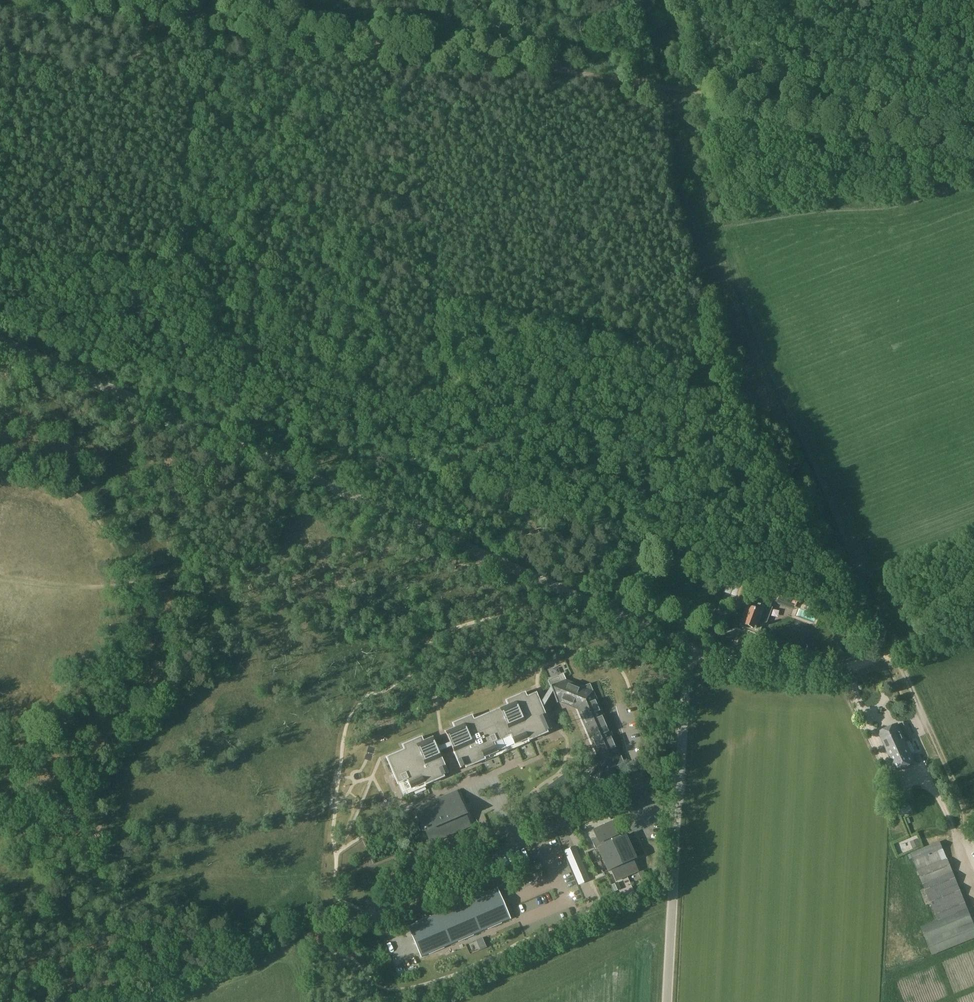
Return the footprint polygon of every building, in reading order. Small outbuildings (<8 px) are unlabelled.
[(728,580),(723,595),(730,598),(732,591),(737,592),(735,599),(743,601),(749,587),(740,584),(728,580)] [(781,590),(779,592),(774,603),(794,610),(798,599),(797,599),(798,596),(781,590)] [(799,606),(803,616),(812,612),(808,603),(799,606)] [(746,607),(740,623),(756,629),(758,630),(760,629),(762,625),(761,622),(759,621),(762,612),(746,607)] [(596,763),(591,775),(589,774),(585,785),(605,793),(609,782),(608,782),(613,768),(624,763),(590,684),(579,688),(564,682),(558,699),(571,704),(574,703),(599,762),(596,763)] [(438,752),(451,746),(460,768),(465,766),(466,767),(484,759),(483,757),(497,752),(493,743),(510,735),(514,744),(527,739),(528,740),(547,732),(546,731),(551,729),(542,708),(552,692),(550,687),(540,703),(535,693),(526,697),(524,692),(505,700),(507,705),(473,720),(471,715),(452,723),(454,728),(445,732),(449,743),(437,748),(438,752)] [(491,702),(507,694),(503,687),(488,695),(491,702)] [(609,690),(602,691),(603,706),(611,706),(609,690)] [(898,725),(880,733),(896,771),(914,763),(906,743),(911,740),(903,722),(898,724),(898,725)] [(554,738),(560,734),(556,727),(549,731),(554,738)] [(438,752),(437,748),(432,738),(423,742),(421,737),(402,745),(404,750),(386,757),(397,784),(398,784),(407,780),(411,789),(424,783),(425,785),(443,777),(443,775),(447,773),(438,752)] [(566,774),(561,777),(566,784),(571,780),(566,774)] [(556,781),(561,787),(566,784),(561,777),(556,781)] [(561,787),(556,781),(552,784),(556,791),(561,787)] [(556,791),(552,784),(547,788),(552,794),(556,791)] [(543,790),(538,794),(543,800),(548,797),(543,790)] [(456,793),(432,803),(433,806),(417,813),(428,837),(468,820),(456,793)] [(543,800),(538,794),(534,798),(539,804),(543,800)] [(901,817),(913,811),(908,801),(896,807),(901,817)] [(609,818),(620,813),(618,806),(606,811),(609,818)] [(611,822),(593,830),(596,838),(591,840),(595,849),(597,848),(607,871),(611,870),(616,881),(638,871),(632,860),(636,858),(625,836),(617,839),(616,836),(617,835),(611,822)] [(910,842),(913,849),(920,846),(918,839),(910,842)] [(939,841),(910,853),(937,920),(921,927),(932,955),(973,939),(973,925),(939,841)] [(575,847),(564,852),(578,885),(589,880),(575,847)] [(400,858),(404,868),(403,868),(406,875),(417,870),(414,863),(413,864),(408,855),(400,858)] [(537,868),(521,876),(529,893),(522,896),(525,901),(548,891),(537,868)] [(604,870),(591,874),(593,880),(606,876),(604,870)] [(612,885),(614,892),(620,889),(617,883),(612,885)] [(510,919),(497,888),(407,926),(421,958),(510,919)] [(557,889),(546,893),(551,908),(562,904),(557,889)] [(418,907),(425,903),(419,893),(412,896),(418,907)] [(159,992),(168,989),(166,981),(157,984),(159,992)]
